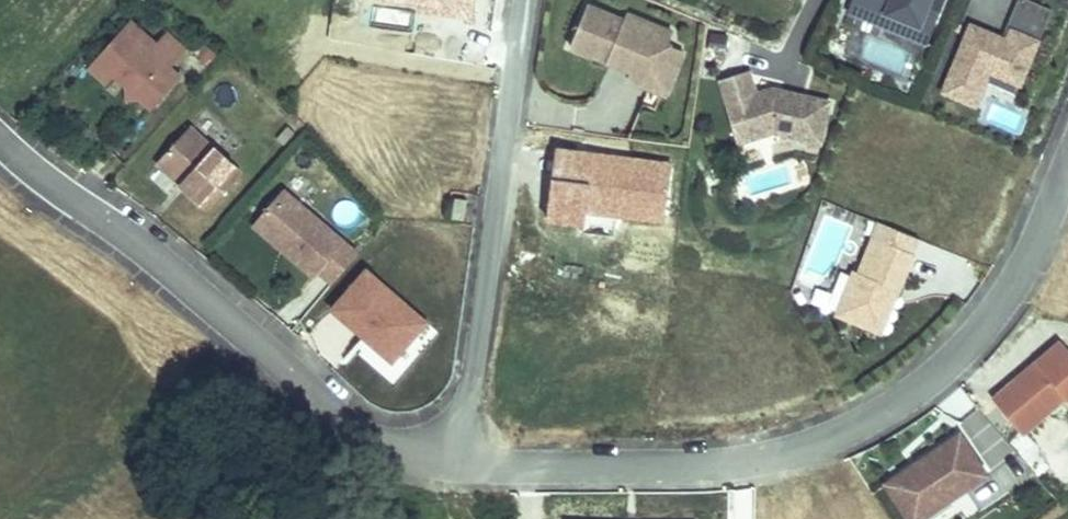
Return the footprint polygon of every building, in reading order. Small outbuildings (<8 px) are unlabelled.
[(376,0),(375,5),(414,10),(415,14),(471,24),(474,0),(374,0),(376,0)] [(854,21),(890,36),(896,23),(939,41),(956,0),(863,0),(854,21)] [(965,22),(936,97),(975,112),(987,80),(1019,92),(1051,9),(1028,0),(1017,0),(1003,37),(965,22)] [(664,84),(675,56),(680,44),(634,25),(631,32),(595,17),(578,58),(639,83),(642,76),(664,84)] [(939,41),(896,23),(890,36),(934,53),(939,41)] [(178,79),(158,62),(164,56),(163,55),(138,32),(96,78),(115,96),(122,87),(134,98),(135,110),(147,110),(159,121),(188,88),(178,79)] [(178,79),(197,58),(177,39),(163,55),(164,56),(158,62),(178,79)] [(673,106),(690,62),(675,56),(664,84),(642,76),(639,83),(636,91),(673,106)] [(752,66),(717,77),(736,142),(776,132),(822,144),(831,96),(772,85),(759,88),(752,66)] [(249,184),(197,137),(164,174),(216,220),(249,184)] [(671,166),(554,148),(543,223),(576,228),(576,233),(612,238),(616,220),(661,223),(671,166)] [(363,250),(285,185),(251,225),(315,278),(321,271),(336,284),(363,250)] [(472,231),(475,211),(463,210),(460,230),(472,231)] [(882,341),(900,298),(906,301),(921,265),(879,247),(864,282),(860,281),(842,325),(882,341)] [(364,270),(323,322),(400,382),(441,330),(364,270)] [(893,346),(910,303),(906,301),(900,298),(882,341),(893,346)] [(1058,408),(1067,418),(1067,355),(1055,341),(986,403),(1020,442),(1058,408)] [(993,484),(967,445),(893,494),(910,518),(941,518),(993,484)]
